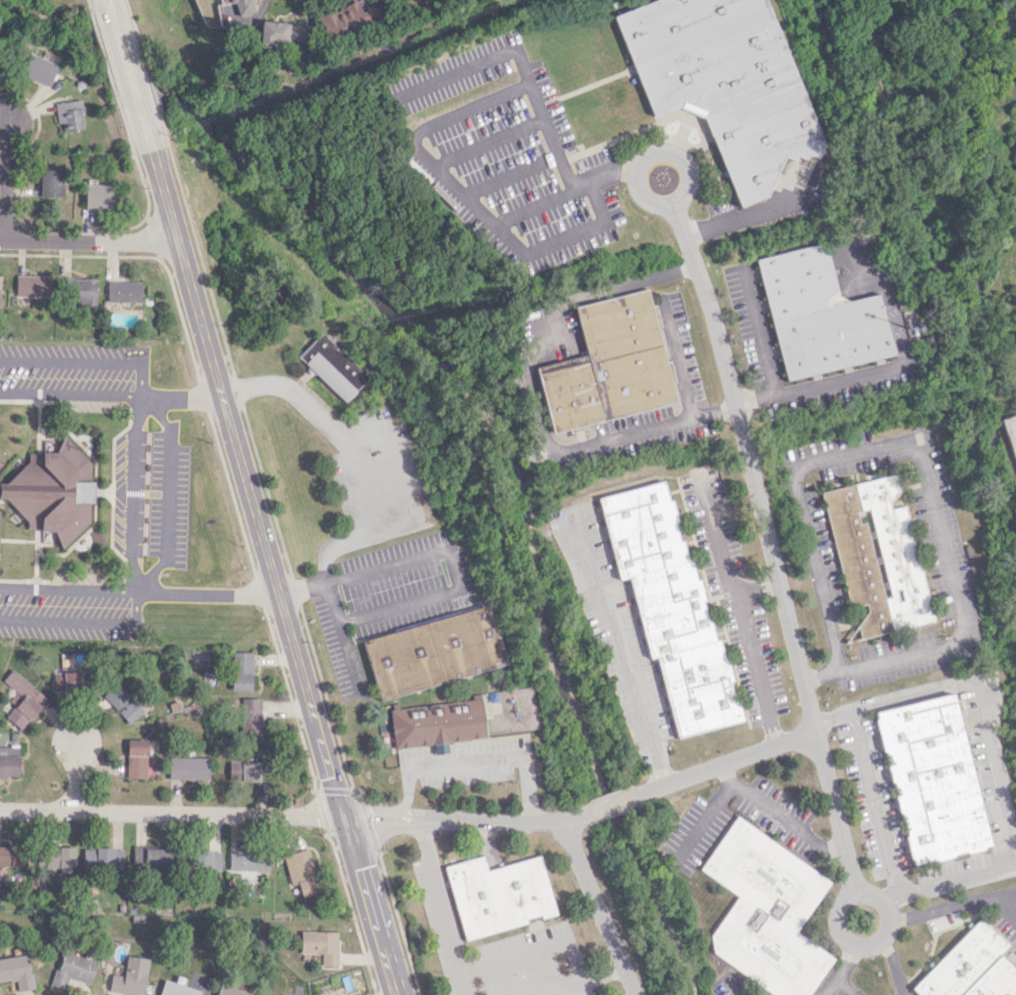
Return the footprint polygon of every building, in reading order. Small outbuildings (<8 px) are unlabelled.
[(221,4),(233,1),(236,16),(253,12),(251,0),(221,0),(221,4)] [(386,16),(381,4),(361,11),(357,0),(354,0),(317,13),(326,38),(386,16)] [(651,118),(678,108),(705,118),(736,207),(766,197),(780,156),(788,159),(796,157),(800,158),(807,156),(814,159),(818,149),(766,0),(649,0),(615,12),(651,118)] [(259,46),(292,48),(292,60),(307,61),(309,24),(260,21),(259,46)] [(57,64),(24,50),(15,72),(48,86),(57,64)] [(62,130),(82,128),(79,99),(54,102),(56,123),(61,123),(62,130)] [(39,169),(39,196),(62,196),(61,169),(39,169)] [(111,208),(112,184),(84,183),(84,207),(111,208)] [(757,258),(784,379),(891,356),(877,293),(838,301),(825,243),(757,258)] [(15,296),(49,296),(49,275),(15,275),(15,296)] [(63,278),(62,300),(72,300),(72,307),(95,307),(95,279),(63,278)] [(140,281),(108,281),(108,301),(140,302),(140,281)] [(674,404),(649,289),(574,306),(585,355),(534,366),(548,431),(674,404)] [(297,358),(345,402),(368,377),(320,332),(297,358)] [(90,503),(91,502),(93,483),(89,479),(79,478),(90,468),(90,463),(65,437),(48,453),(29,451),(27,461),(5,483),(0,482),(0,499),(5,499),(27,522),(26,528),(57,531),(56,540),(62,547),(88,522),(90,503)] [(931,622),(906,505),(891,508),(890,504),(904,475),(904,472),(855,482),(860,506),(871,512),(889,597),(888,598),(882,595),(867,521),(860,523),(857,509),(830,515),(849,607),(866,604),(867,609),(858,627),(861,637),(931,622)] [(597,496),(616,580),(628,577),(647,659),(656,657),(674,737),(740,722),(721,637),(708,640),(671,480),(597,496)] [(363,638),(377,697),(503,666),(486,598),(477,601),(479,609),(363,638)] [(252,690),(251,651),(231,652),(232,690),(252,690)] [(51,673),(52,690),(83,689),(82,667),(59,668),(59,673),(51,673)] [(14,706),(5,715),(19,728),(46,700),(12,668),(2,679),(15,692),(7,700),(14,706)] [(128,723),(143,710),(116,680),(102,694),(128,723)] [(987,849),(955,694),(876,710),(909,865),(987,849)] [(260,738),(261,698),(241,697),(240,737),(260,738)] [(484,737),(480,698),(390,708),(394,747),(484,737)] [(146,739),(126,739),(125,778),(145,778),(146,739)] [(168,779),(209,780),(209,758),(168,757),(168,779)] [(231,776),(241,773),(238,760),(228,763),(231,776)] [(259,781),(259,762),(242,761),(241,781),(259,781)] [(733,817),(699,871),(737,895),(703,950),(774,994),(809,994),(833,957),(796,933),(830,879),(733,817)] [(11,881),(10,846),(0,846),(0,881),(11,881)] [(163,869),(165,848),(132,846),(131,868),(163,869)] [(122,868),(122,848),(83,847),(82,867),(122,868)] [(283,855),(291,885),(297,883),(301,896),(318,892),(307,848),(283,855)] [(221,850),(197,849),(196,870),(220,871),(221,850)] [(256,873),(268,873),(268,851),(228,850),(228,871),(241,871),(241,883),(256,883),(256,873)] [(463,940),(528,924),(526,919),(540,916),(541,918),(555,915),(540,856),(486,869),(483,856),(444,865),(463,940)] [(999,954),(1008,945),(979,917),(910,988),(917,994),(1015,994),(1015,971),(999,954)] [(321,966),(337,966),(338,931),(300,930),(300,953),(322,953),(321,966)] [(95,961),(60,950),(50,985),(62,989),(66,977),(88,983),(95,961)] [(14,979),(16,991),(31,988),(26,954),(0,958),(0,981),(14,979)] [(106,990),(138,994),(141,994),(147,959),(124,955),(121,975),(109,973),(106,990)] [(199,991),(162,979),(157,994),(197,994),(199,991)] [(251,993),(216,983),(212,994),(250,994),(251,993)]
